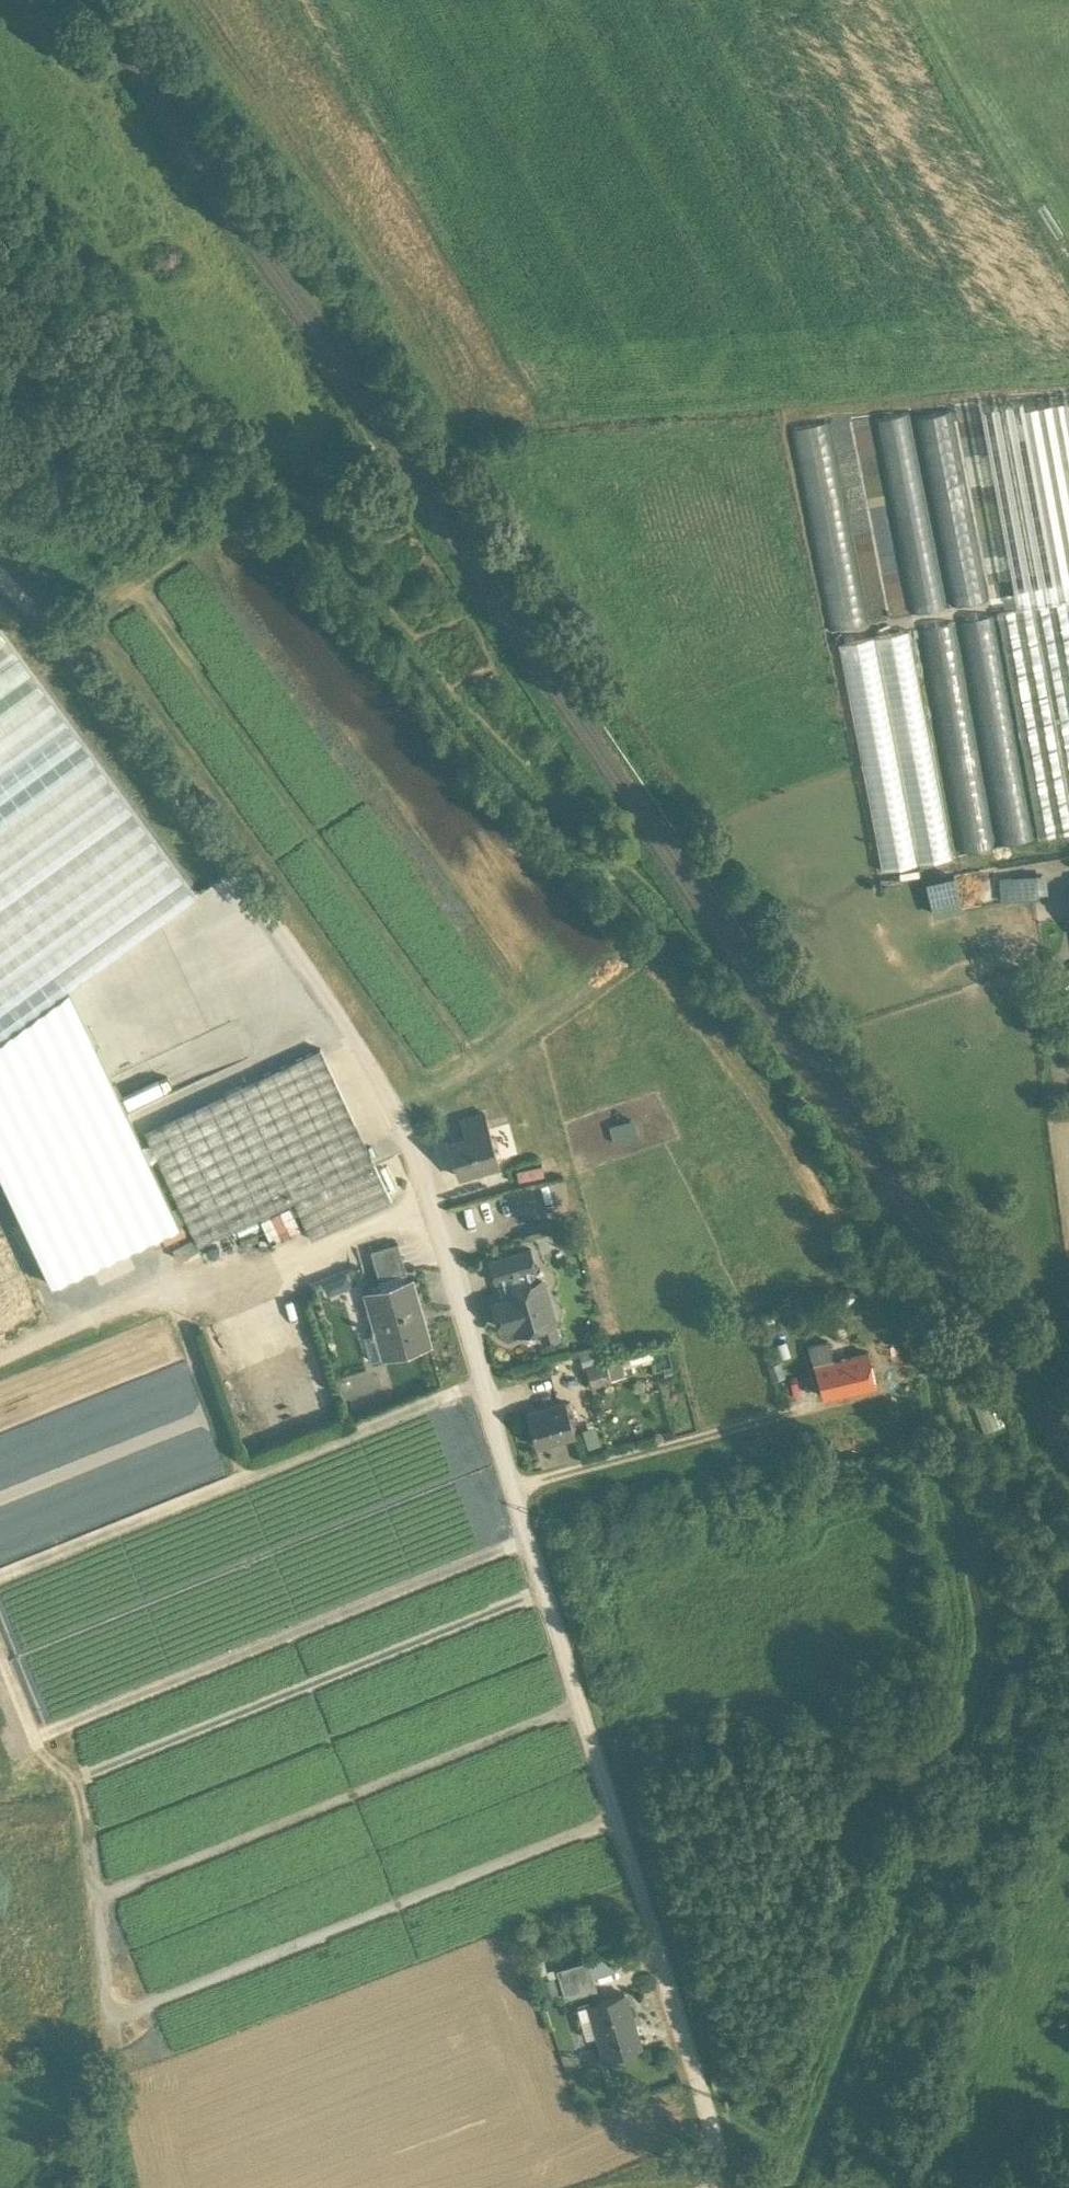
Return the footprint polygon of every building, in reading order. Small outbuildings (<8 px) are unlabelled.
[(867,617),(901,611),(864,414),(784,427),(827,625),(867,617)] [(874,423),(908,609),(944,603),(911,424),(909,416),(874,423)] [(911,424),(944,603),(983,595),(950,418),(911,424)] [(979,500),(1068,485),(1068,446),(972,463),(979,500)] [(990,553),(1002,610),(1068,598),(1068,539),(990,553)] [(1002,610),(955,619),(996,845),(1068,832),(1068,598),(1002,610)] [(964,852),(996,845),(955,619),(920,625),(964,852)] [(0,627),(0,1039),(69,988),(196,895),(0,627)] [(909,628),(837,642),(882,864),(954,850),(909,628)] [(1044,859),(997,861),(999,896),(1045,894),(1044,859)] [(69,988),(0,1039),(0,1174),(52,1284),(180,1223),(150,1160),(157,1156),(151,1143),(142,1143),(69,988)] [(321,1048),(145,1130),(151,1143),(157,1156),(199,1245),(294,1200),(312,1238),(392,1201),(321,1048)] [(485,1113),(461,1120),(466,1135),(490,1128),(485,1113)] [(613,1140),(636,1134),(631,1118),(609,1124),(613,1140)] [(466,1135),(448,1140),(458,1175),(500,1163),(490,1128),(466,1135)] [(398,1242),(370,1250),(379,1281),(407,1273),(398,1242)] [(529,1249),(491,1260),(496,1279),(530,1269),(534,1268),(529,1249)] [(324,1291),(350,1283),(345,1266),(319,1275),(324,1291)] [(530,1269),(501,1278),(507,1298),(494,1302),(501,1327),(514,1323),(516,1331),(554,1320),(542,1279),(534,1281),(530,1269)] [(411,1279),(366,1292),(376,1326),(370,1328),(371,1333),(368,1334),(365,1337),(372,1359),(429,1343),(411,1279)] [(829,1341),(808,1346),(812,1358),(832,1353),(829,1341)] [(870,1352),(834,1360),(832,1353),(812,1358),(824,1396),(876,1385),(870,1352)] [(606,1361),(586,1366),(591,1384),(611,1379),(606,1361)] [(566,1401),(527,1412),(536,1445),(575,1434),(566,1401)] [(562,1462),(560,1447),(538,1451),(541,1466),(562,1462)] [(588,1959),(556,1968),(565,1997),(597,1988),(588,1959)] [(624,1992),(588,2002),(605,2057),(641,2046),(624,1992)]
